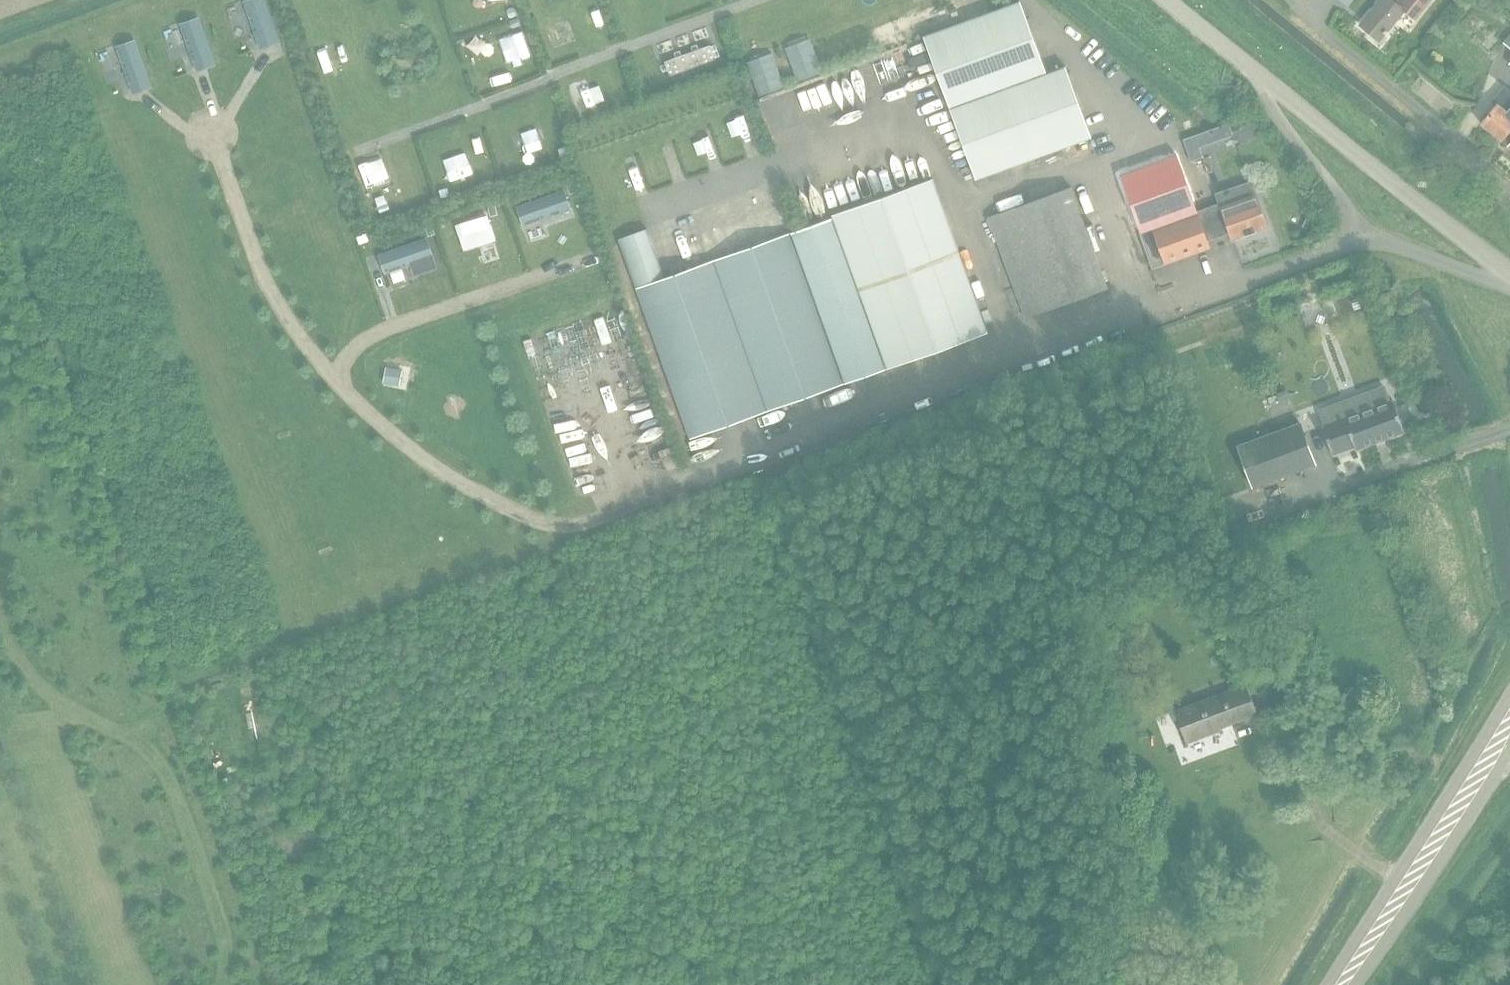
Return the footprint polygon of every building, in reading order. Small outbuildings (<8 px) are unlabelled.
[(1379,39),(1403,10),(1414,19),(1429,0),(1380,0),(1360,24),(1379,39)] [(1019,1),(926,35),(977,176),(1088,136),(1063,67),(1045,73),(1019,1)] [(550,17),(556,36),(567,32),(561,13),(550,17)] [(511,49),(536,42),(529,17),(504,24),(511,49)] [(670,75),(715,59),(710,44),(664,61),(670,75)] [(728,86),(736,105),(744,102),(737,82),(728,86)] [(1480,122),(1501,140),(1505,134),(1509,138),(1509,91),(1504,86),(1493,100),(1496,103),(1480,122)] [(523,145),(554,134),(550,124),(519,134),(523,145)] [(1182,137),(1190,160),(1205,154),(1197,132),(1182,137)] [(593,156),(603,152),(596,135),(586,138),(593,156)] [(1173,146),(1128,160),(1138,192),(1183,178),(1173,146)] [(371,176),(391,169),(384,149),(364,156),(371,176)] [(454,170),(479,163),(476,152),(451,159),(454,170)] [(1040,176),(1043,183),(1065,176),(1063,168),(1040,176)] [(621,175),(603,183),(610,200),(628,192),(621,175)] [(985,329),(933,178),(832,214),(833,215),(886,365),(886,366),(985,329)] [(1208,246),(1205,238),(1195,210),(1185,180),(1141,195),(1151,224),(1138,228),(1151,265),(1208,246)] [(573,183),(566,185),(570,194),(576,191),(573,183)] [(1070,186),(989,216),(1024,314),(1105,285),(1070,186)] [(1265,224),(1253,191),(1195,210),(1205,238),(1228,229),(1231,237),(1265,224)] [(495,205),(488,207),(490,216),(497,214),(495,205)] [(833,215),(791,230),(846,380),(886,365),(833,215)] [(432,225),(426,227),(429,235),(435,233),(432,225)] [(786,232),(662,279),(644,230),(619,239),(637,288),(635,289),(691,438),(842,381),(786,232)] [(366,232),(356,235),(359,243),(369,240),(366,232)] [(386,366),(383,381),(399,384),(402,369),(386,366)] [(1354,445),(1355,448),(1404,431),(1392,398),(1321,424),(1332,453),(1354,445)] [(1252,486),(1314,463),(1299,422),(1237,444),(1252,486)] [(1174,710),(1185,740),(1257,713),(1246,683),(1174,710)]
